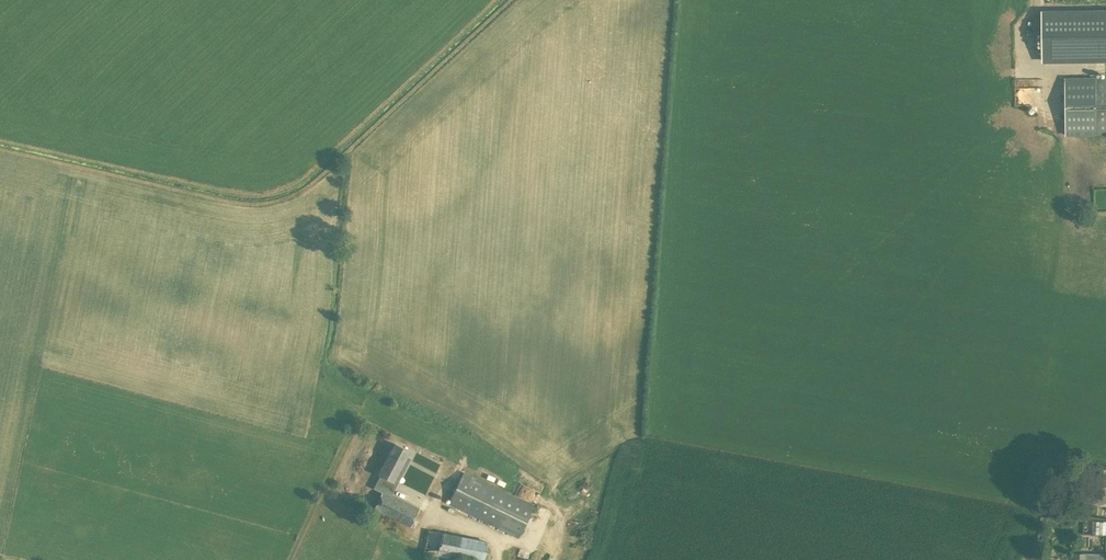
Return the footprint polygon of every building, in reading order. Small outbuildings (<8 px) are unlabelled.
[(1105,59),(1105,13),(1042,13),(1043,60),(1105,59)] [(1105,134),(1105,79),(1095,79),(1065,79),(1066,135),(1096,134),(1105,134)] [(394,481),(409,451),(395,444),(379,474),(394,481)] [(448,503),(519,538),(534,507),(464,472),(448,503)] [(383,491),(374,509),(410,527),(419,509),(383,491)] [(535,512),(553,520),(556,512),(538,505),(535,512)] [(1093,521),(1092,534),(1105,534),(1105,532),(1105,521),(1093,521)] [(442,533),(438,557),(454,559),(484,559),(487,541),(442,533)]
